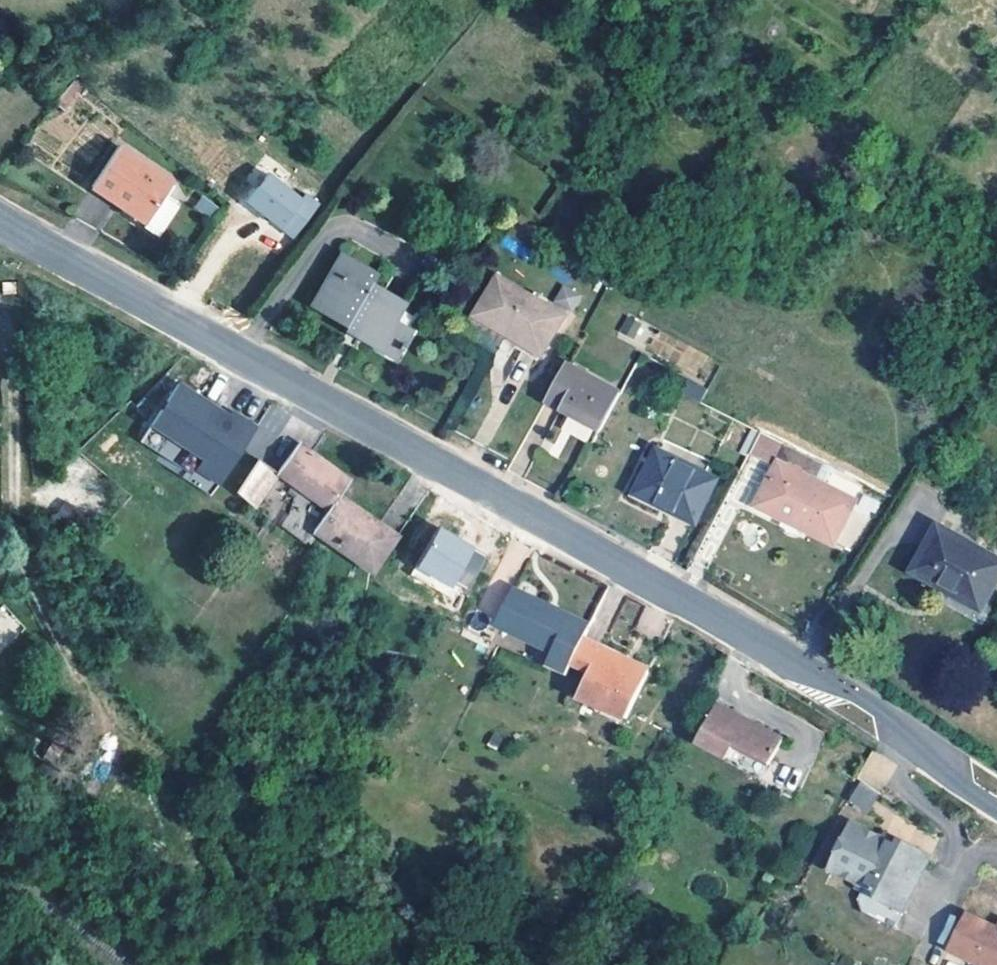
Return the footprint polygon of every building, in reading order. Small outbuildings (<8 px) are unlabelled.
[(86,90),(78,83),(56,110),(60,114),(65,117),(86,90)] [(148,228),(170,193),(174,187),(164,181),(121,153),(118,157),(94,193),(137,221),(148,228)] [(295,239),(318,206),(257,163),(234,196),(295,239)] [(211,218),(218,205),(201,195),(194,208),(211,218)] [(379,281),(372,277),(345,260),(339,271),(315,312),(350,333),(354,326),(365,332),(361,339),(359,343),(374,351),(380,354),(396,364),(402,356),(404,357),(408,352),(405,350),(412,336),(399,329),(397,327),(405,312),(406,310),(373,292),(379,281)] [(499,283),(495,290),(477,321),(476,322),(541,363),(565,322),(499,283)] [(561,285),(553,300),(571,309),(578,294),(561,285)] [(624,315),(618,333),(638,340),(645,322),(624,315)] [(365,332),(354,326),(350,333),(361,339),(365,332)] [(603,387),(566,368),(546,405),(565,415),(601,434),(607,423),(610,419),(590,410),(603,387)] [(708,392),(688,382),(684,392),(703,401),(708,392)] [(186,479),(214,499),(263,434),(239,417),(233,425),(219,414),(221,410),(188,386),(148,441),(191,473),(186,479)] [(601,434),(565,415),(559,426),(595,446),(601,434)] [(332,513),(342,498),(352,482),(303,446),(282,476),(332,513)] [(812,484),(813,481),(821,467),(805,459),(786,449),(779,464),(760,502),(802,524),(798,531),(833,548),(854,506),(824,490),(812,484)] [(714,483),(668,461),(656,455),(636,496),(645,500),(656,506),(658,501),(673,508),(670,512),(693,524),(714,483)] [(253,514),(282,476),(265,464),(238,501),(250,512),(253,514)] [(824,490),(826,487),(833,473),(821,467),(813,481),(812,484),(824,490)] [(400,537),(382,524),(361,511),(342,498),(332,513),(316,537),(336,550),(355,562),(376,575),(400,537)] [(673,508),(658,501),(656,506),(670,512),(673,508)] [(802,524),(760,502),(757,510),(798,531),(802,524)] [(469,596),(488,550),(435,528),(416,574),(469,596)] [(930,549),(920,567),(914,577),(935,588),(938,582),(984,607),(995,588),(996,584),(996,563),(939,532),(930,549)] [(571,676),(573,671),(586,645),(593,628),(505,586),(489,621),(546,649),(539,666),(570,680),(571,676)] [(5,640),(19,626),(1,608),(0,609),(0,635),(5,640)] [(629,724),(633,714),(647,685),(618,671),(622,662),(586,645),(573,671),(591,681),(587,689),(582,700),(629,724)] [(652,676),(622,662),(618,671),(647,685),(652,676)] [(784,746),(718,711),(697,749),(713,758),(729,766),(736,753),(770,771),(784,746)] [(65,750),(52,742),(42,756),(56,765),(65,750)] [(770,771),(736,753),(729,766),(763,784),(770,771)] [(855,783),(848,805),(870,813),(877,791),(855,783)] [(876,905),(882,907),(902,917),(931,859),(915,851),(898,843),(894,853),(888,850),(890,845),(884,842),(874,837),(849,825),(826,874),(847,884),(862,890),(872,895),(876,905)] [(898,843),(887,837),(884,842),(890,845),(888,850),(894,853),(898,843)] [(902,917),(882,907),(876,905),(872,895),(862,890),(857,903),(862,916),(873,922),(894,933),(902,917)] [(966,916),(946,954),(967,964),(996,964),(996,932),(996,931),(966,916)]
